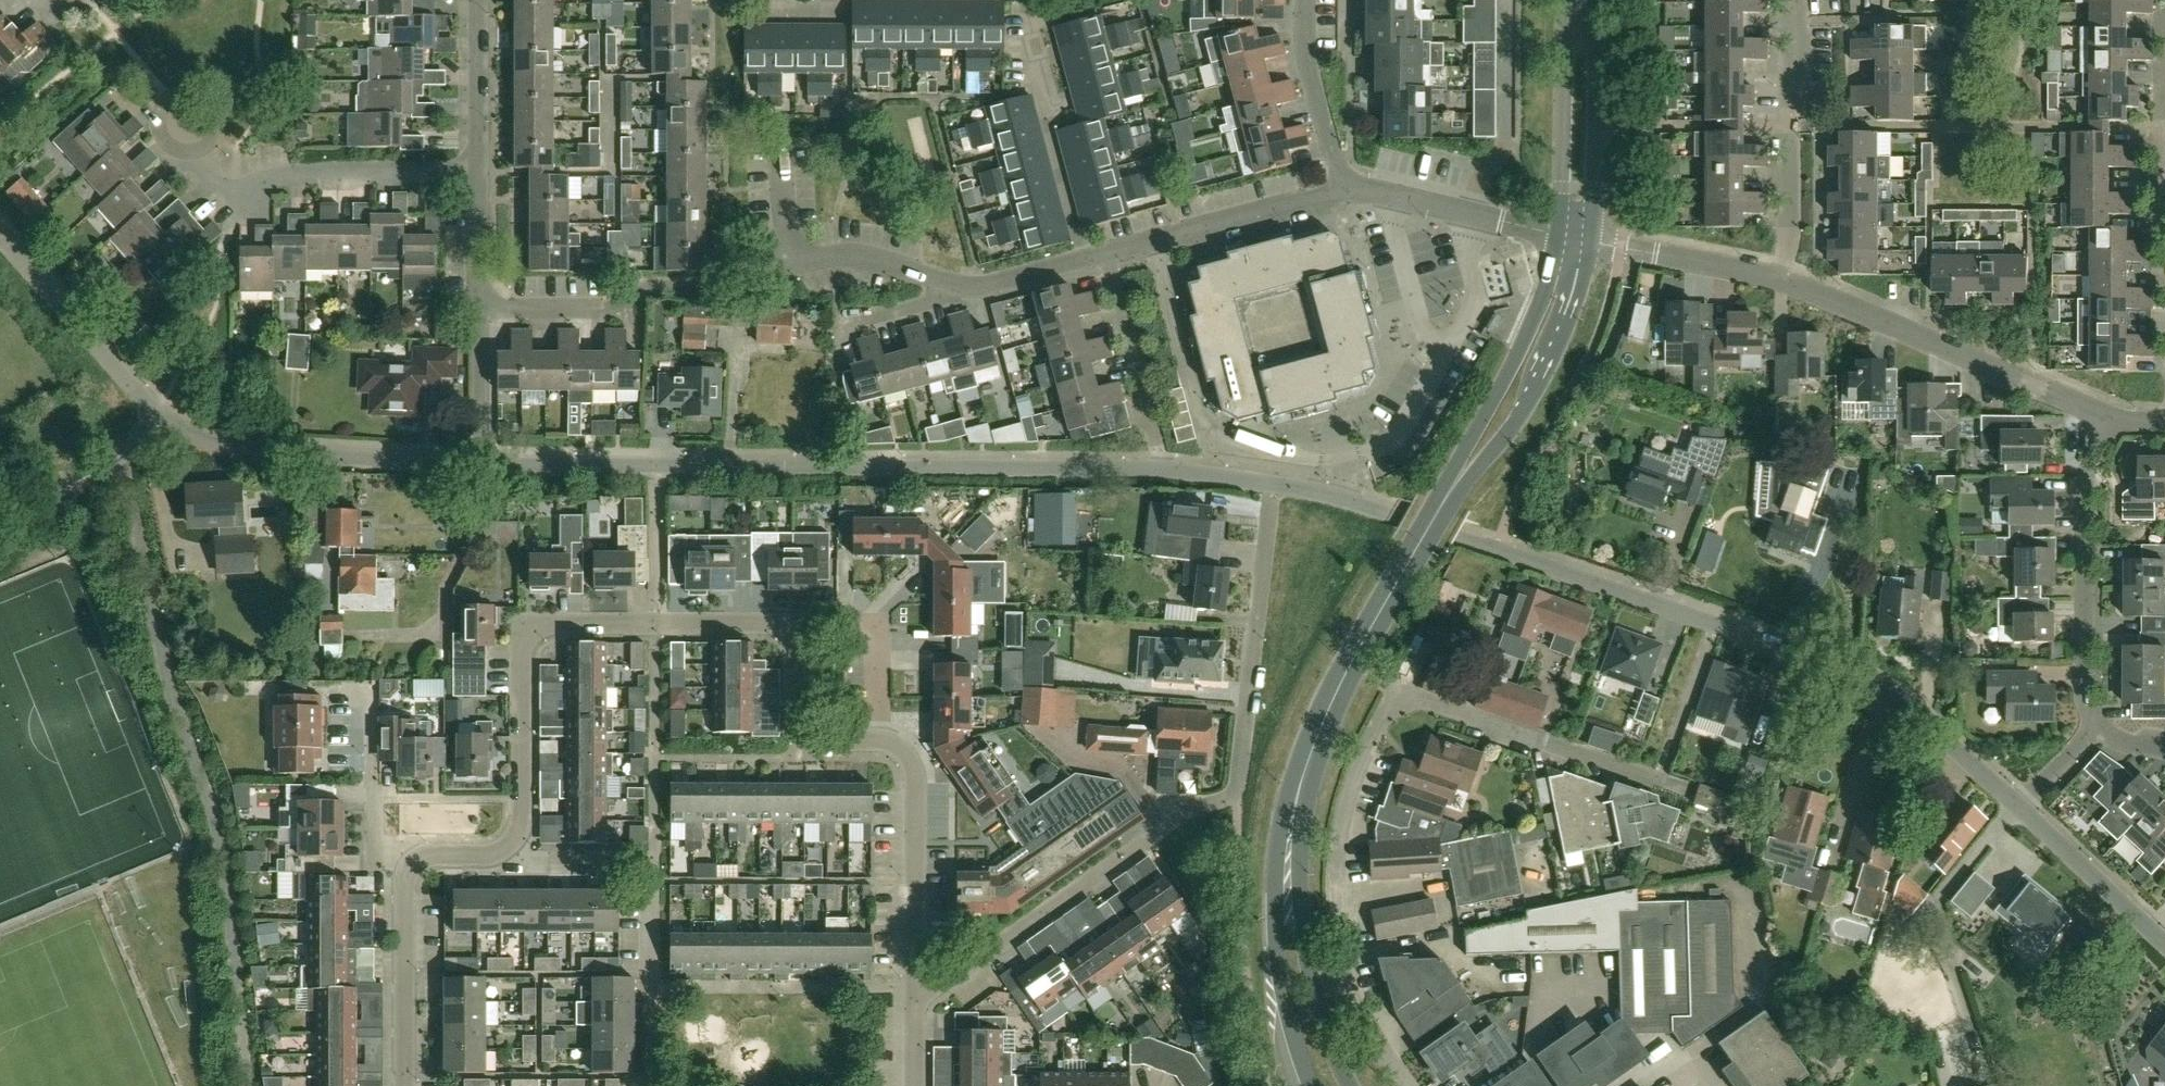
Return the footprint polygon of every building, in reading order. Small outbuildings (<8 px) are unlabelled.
[(414,1),(414,0),(356,0),(356,1),(369,1),(369,16),(362,16),(362,17),(414,17),(414,16),(436,16),(436,1),(414,1)] [(1203,20),(1255,20),(1255,0),(1203,0),(1203,20)] [(1431,11),(1421,11),(1421,0),(1368,0),(1368,20),(1410,20),(1410,21),(1431,21),(1431,11)] [(878,71),(878,2),(852,2),(852,26),(852,49),(866,49),(866,71),(868,71),(877,71),(878,71)] [(903,49),(903,2),(878,2),(878,71),(888,71),(890,71),(890,49),(903,49)] [(928,71),(928,3),(903,2),(903,49),(916,49),(916,71),(917,71),(917,84),(926,84),(926,71),(928,71)] [(953,49),(953,3),(928,3),(928,71),(940,71),(940,49),(953,49)] [(978,72),(978,3),(953,3),(953,49),(967,49),(966,72),(978,72)] [(1004,16),(1004,3),(978,3),(978,72),(990,72),(990,49),(1004,49),(1004,16)] [(2128,27),(2128,14),(2153,14),(2153,4),(2092,3),(2092,27),(2128,27)] [(552,28),(552,4),(515,4),(515,28),(552,28)] [(604,4),(593,4),(593,20),(604,20),(604,4)] [(613,4),(604,4),(604,20),(613,20),(613,4)] [(690,28),(690,4),(653,5),(653,28),(690,28)] [(1740,27),(1740,14),(1766,14),(1766,4),(1705,4),(1705,27),(1740,27)] [(13,25),(4,15),(0,18),(0,36),(13,25)] [(435,50),(435,33),(448,33),(448,18),(436,18),(436,16),(414,16),(414,17),(362,17),(362,18),(377,18),(377,35),(391,35),(391,48),(362,48),(362,49),(424,49),(424,50),(435,50)] [(1061,53),(1127,35),(1124,24),(1103,29),(1100,16),(1055,28),(1061,53)] [(1410,43),(1410,21),(1410,20),(1368,20),(1368,44),(1377,45),(1377,44),(1410,44),(1410,43)] [(43,52),(36,44),(47,34),(38,24),(24,37),(13,25),(0,36),(0,71),(3,74),(13,64),(21,72),(29,73),(43,61),(43,52)] [(770,95),(770,26),(745,26),(744,73),(758,73),(758,95),(770,95)] [(795,73),(795,26),(770,26),(770,95),(782,95),(782,73),(795,73)] [(820,95),(820,27),(795,26),(795,73),(808,73),(808,95),(820,95)] [(1928,26),(1915,26),(1900,26),(1879,26),(1879,40),(1852,40),(1852,50),(1915,51),(1928,51),(1928,26)] [(847,73),(847,27),(820,27),(820,95),(832,95),(832,73),(847,73)] [(1677,42),(1695,38),(1693,27),(1675,31),(1677,42)] [(1740,40),(1740,27),(1705,27),(1705,51),(1766,51),(1766,40),(1740,40)] [(2128,40),(2128,27),(2092,27),(2092,51),(2153,51),(2153,40),(2128,40)] [(553,51),(552,28),(515,28),(515,51),(553,51)] [(690,51),(690,28),(653,28),(653,52),(690,51)] [(1224,60),(1282,45),(1280,34),(1257,41),(1253,28),(1217,37),(1224,60)] [(1670,39),(1670,29),(1661,29),(1661,39),(1670,39)] [(1473,44),(1489,44),(1489,33),(1473,33),(1473,44)] [(314,49),(314,36),(299,35),(299,49),(314,49)] [(589,51),(600,51),(600,35),(589,35),(589,51)] [(607,52),(617,52),(617,35),(606,35),(607,52)] [(1113,65),(1109,52),(1130,47),(1127,35),(1061,53),(1068,77),(1113,65)] [(1419,68),(1419,66),(1419,43),(1410,43),(1410,44),(1377,44),(1377,45),(1377,68),(1419,68)] [(1473,55),(1489,55),(1489,44),(1473,44),(1473,55)] [(1266,74),(1262,61),(1285,55),(1282,45),(1224,60),(1230,83),(1266,74)] [(424,83),(424,50),(424,49),(362,49),(362,50),(379,50),(379,81),(351,81),(351,82),(413,82),(413,83),(423,83),(423,86),(424,86),(424,83)] [(1915,74),(1915,51),(1852,50),(1852,61),(1879,61),(1879,74),(1915,74)] [(553,75),(553,51),(515,51),(515,75),(553,75)] [(600,51),(589,51),(589,67),(600,67),(600,51)] [(691,75),(690,51),(653,52),(653,76),(691,75)] [(1766,61),(1766,51),(1705,51),(1705,74),(1740,74),(1740,61),(1766,61)] [(2128,74),(2128,61),(2153,61),(2153,51),(2092,51),(2092,74),(2128,74)] [(617,67),(617,52),(607,52),(607,67),(617,67)] [(1074,101),(1140,84),(1137,73),(1137,72),(1116,77),(1113,65),(1068,77),(1074,101)] [(1430,92),(1430,67),(1419,66),(1419,68),(1377,68),(1377,92),(1386,92),(1428,92),(1430,92)] [(868,71),(868,85),(877,85),(877,71),(868,71)] [(878,71),(878,87),(888,87),(888,71),(878,71)] [(1145,71),(1137,73),(1140,84),(1148,82),(1145,71)] [(1236,106),(1294,90),(1292,80),(1269,86),(1266,74),(1230,83),(1236,106)] [(1666,97),(1670,97),(1670,84),(1674,80),(1674,74),(1659,74),(1659,97),(1666,97)] [(1740,87),(1740,74),(1705,74),(1692,74),(1692,83),(1705,83),(1705,98),(1753,98),(1753,87),(1740,87)] [(1928,98),(1928,75),(1915,75),(1915,74),(1879,74),(1879,87),(1853,87),(1853,97),(1915,98),(1928,98)] [(1971,81),(1971,74),(1959,74),(1959,82),(1971,82),(1971,81)] [(2092,97),(2140,97),(2140,87),(2128,87),(2128,74),(2092,74),(2083,74),(2083,97),(2092,97)] [(553,98),(553,75),(515,75),(515,98),(553,98)] [(1148,82),(1140,84),(1143,95),(1160,90),(1157,79),(1148,82)] [(1473,91),(1488,91),(1488,80),(1473,80),(1473,91)] [(937,93),(937,81),(928,81),(928,93),(937,93)] [(424,97),(424,86),(423,86),(423,83),(413,83),(413,82),(351,82),(351,83),(362,83),(359,85),(359,96),(357,96),(357,114),(340,114),(340,115),(402,115),(412,115),(412,118),(435,118),(435,104),(412,104),(412,97),(424,97)] [(2049,82),(2049,97),(2060,97),(2060,82),(2049,82)] [(589,98),(600,98),(600,83),(589,83),(589,98)] [(705,108),(705,83),(657,83),(657,92),(660,95),(668,95),(668,107),(705,108)] [(1125,114),(1122,101),(1143,95),(1140,84),(1074,101),(1080,124),(1080,125),(1102,119),(1102,120),(1125,114)] [(1278,119),(1275,107),(1297,101),(1294,90),(1236,106),(1222,110),(1226,125),(1220,127),(1221,134),(1229,132),(1242,128),(1242,129),(1278,119)] [(621,91),(621,107),(632,107),(632,91),(621,91)] [(1473,102),(1495,102),(1495,91),(1473,91),(1473,102)] [(1385,115),(1428,115),(1428,92),(1386,92),(1386,100),(1385,115)] [(1030,98),(1030,95),(991,106),(985,107),(988,120),(967,126),(970,138),(1036,120),(1030,98)] [(1677,97),(1670,97),(1666,97),(1667,111),(1677,111),(1677,97)] [(1915,122),(1915,98),(1853,97),(1853,108),(1879,108),(1879,121),(1915,122)] [(2060,109),(2060,97),(2049,97),(2049,109),(2060,109)] [(2135,108),(2140,108),(2140,97),(2092,97),(2092,121),(2109,121),(2128,121),(2128,108),(2135,108)] [(553,122),(553,98),(515,98),(515,122),(553,122)] [(600,98),(589,98),(589,114),(600,114),(600,98)] [(1741,122),(1741,108),(1753,108),(1753,98),(1705,98),(1705,122),(1741,122)] [(321,109),(321,103),(316,99),(311,99),(307,103),(307,109),(311,113),(316,113),(321,109)] [(632,107),(621,107),(621,123),(632,123),(632,107)] [(705,131),(705,108),(668,107),(668,131),(705,131)] [(117,147),(118,147),(129,137),(106,112),(96,120),(87,111),(62,133),(72,145),(63,153),(83,176),(71,187),(72,188),(117,147)] [(402,137),(402,115),(340,115),(340,116),(358,116),(358,146),(340,146),(340,148),(401,148),(401,151),(424,151),(424,137),(402,137)] [(1385,139),(1428,139),(1428,115),(1385,115),(1385,139)] [(1128,129),(1127,126),(1106,132),(1102,120),(1102,119),(1080,125),(1080,124),(1057,130),(1064,155),(1130,138),(1128,129)] [(1194,142),(1188,119),(1178,121),(1173,123),(1169,124),(1172,137),(1175,147),(1188,143),(1194,142)] [(1235,155),(1248,151),(1306,136),(1304,125),(1281,131),(1278,119),(1242,129),(1242,128),(1229,132),(1235,155)] [(1043,144),(1036,120),(970,138),(973,149),(994,144),(998,156),(1043,144)] [(2092,133),(2063,133),(2063,158),(2074,158),(2074,157),(2135,158),(2135,147),(2109,147),(2109,127),(2109,121),(2092,121),(2092,127),(2092,133)] [(553,145),(553,122),(515,122),(516,145),(553,145)] [(1145,125),(1128,129),(1130,138),(1140,135),(1148,133),(1145,125)] [(1489,138),(1489,127),(1473,127),(1473,138),(1489,138)] [(967,136),(964,128),(952,131),(954,139),(967,136)] [(589,145),(600,145),(600,129),(589,130),(589,145)] [(705,155),(705,131),(668,131),(668,155),(705,155)] [(1741,147),(1741,133),(1694,133),(1694,157),(1704,157),(1766,157),(1766,147),(1741,147)] [(1878,157),(1878,134),(1853,134),(1842,134),(1842,147),(1830,147),(1830,157),(1878,157)] [(1140,135),(1130,138),(1133,149),(1143,147),(1140,135)] [(1254,175),(1290,165),(1287,152),(1309,146),(1306,136),(1248,151),(1254,175)] [(2038,148),(2061,148),(2061,137),(2038,137),(2038,148)] [(621,154),(632,154),(632,138),(621,138),(621,154)] [(973,149),(970,138),(961,140),(964,152),(973,149)] [(1115,168),(1112,155),(1133,149),(1130,138),(1064,155),(1070,180),(1115,168)] [(1190,153),(1188,143),(1175,147),(1178,156),(1190,153)] [(983,186),(1049,168),(1043,144),(998,156),(1001,169),(980,174),(983,186)] [(1923,144),(1923,157),(1933,157),(1933,144),(1923,144)] [(553,169),(553,145),(516,145),(516,169),(553,169)] [(600,161),(600,145),(589,145),(589,161),(600,161)] [(132,179),(140,172),(118,147),(117,147),(72,188),(85,177),(105,200),(84,219),(85,220),(131,178),(132,179)] [(632,170),(632,154),(621,154),(621,170),(632,170)] [(705,178),(705,155),(668,155),(668,178),(705,178)] [(1741,181),(1741,168),(1766,168),(1766,157),(1704,157),(1705,181),(1741,181)] [(1891,157),(1878,157),(1830,157),(1830,167),(1842,167),(1842,181),(1878,181),(1878,182),(1891,182),(1891,157)] [(1923,157),(1923,172),(1933,172),(1933,157),(1923,157)] [(2109,181),(2109,168),(2135,168),(2135,158),(2074,157),(2074,158),(2074,181),(2109,181)] [(1201,166),(1186,170),(1182,171),(1185,185),(1190,184),(1205,180),(1201,166)] [(1056,192),(1049,168),(983,186),(986,198),(1007,192),(1011,204),(1056,192)] [(1144,186),(1140,175),(1118,180),(1115,168),(1070,180),(1077,204),(1144,186)] [(568,201),(568,177),(531,177),(530,201),(568,201)] [(98,251),(144,210),(145,211),(152,205),(154,206),(172,191),(162,180),(146,194),(132,179),(131,178),(85,220),(86,220),(98,209),(118,231),(98,250),(98,251)] [(705,201),(705,178),(668,178),(668,201),(705,201)] [(974,188),(972,181),(961,184),(963,191),(974,188)] [(1766,204),(1766,194),(1741,194),(1741,181),(1705,181),(1705,205),(1766,204)] [(1878,204),(1878,182),(1878,181),(1842,181),(1842,194),(1830,194),(1830,204),(1878,204)] [(1927,204),(1927,190),(1927,189),(1927,181),(1918,181),(1918,182),(1916,182),(1916,204),(1927,204)] [(2135,204),(2135,194),(2109,194),(2109,181),(2074,181),(2074,205),(2135,204)] [(1155,184),(1144,187),(1147,198),(1157,195),(1155,184)] [(604,185),(604,201),(614,201),(614,185),(604,185)] [(622,185),(622,202),(632,202),(632,185),(622,185)] [(1128,217),(1125,203),(1147,198),(1144,187),(1144,186),(1077,204),(1084,229),(1107,222),(1128,217)] [(49,206),(37,192),(20,207),(23,210),(32,221),(49,206)] [(1062,217),(1056,192),(1011,204),(1014,217),(993,223),(996,234),(1062,217)] [(403,268),(403,237),(404,237),(404,217),(407,217),(408,194),(393,194),(393,216),(371,215),(371,226),(371,268),(403,268)] [(568,225),(568,201),(530,201),(530,224),(568,225)] [(614,201),(604,201),(604,217),(614,217),(614,201)] [(705,225),(705,201),(668,201),(668,225),(705,225)] [(632,202),(622,202),(622,217),(632,217),(632,202)] [(371,215),(372,204),(353,204),(353,226),(339,226),(339,287),(340,287),(340,270),(370,270),(370,288),(371,288),(371,268),(371,226),(371,215)] [(1740,228),(1740,215),(1766,215),(1766,204),(1705,205),(1705,229),(1740,228)] [(1878,228),(1878,204),(1830,204),(1830,215),(1842,215),(1842,228),(1878,228)] [(1927,210),(1927,204),(1916,204),(1916,218),(1927,218),(1927,210)] [(2110,228),(2109,215),(2135,215),(2135,204),(2074,205),(2074,229),(2092,229),(2110,228)] [(121,276),(167,235),(166,234),(147,212),(154,206),(152,205),(145,211),(144,210),(98,251),(99,251),(112,240),(134,264),(121,276)] [(1943,221),(1957,221),(1957,210),(1943,210),(1943,221)] [(1970,221),(1970,210),(1957,210),(1957,221),(1970,221)] [(1990,221),(2004,221),(2004,210),(1990,210),(1990,221)] [(2004,210),(2004,221),(2017,221),(2017,210),(2004,210)] [(307,214),(289,214),(289,229),(305,229),(305,226),(307,226),(307,214)] [(437,291),(437,239),(440,239),(441,216),(426,216),(425,238),(404,237),(403,237),(403,268),(403,291),(437,291)] [(1069,241),(1062,217),(996,234),(997,236),(999,246),(1021,240),(1024,254),(1069,241)] [(203,266),(204,257),(198,251),(204,245),(206,247),(223,232),(214,221),(213,222),(198,236),(182,219),(166,234),(167,235),(121,276),(122,277),(138,262),(159,285),(172,274),(178,281),(187,281),(203,266)] [(580,234),(568,234),(568,225),(530,224),(530,248),(568,248),(568,247),(580,247),(580,234)] [(705,248),(705,225),(668,225),(668,248),(705,248)] [(339,287),(339,226),(307,226),(305,226),(305,229),(305,236),(306,236),(306,299),(307,299),(307,270),(338,270),(338,287),(339,287)] [(985,239),(988,238),(985,227),(972,231),(975,242),(985,239)] [(1878,251),(1878,228),(1842,228),(1842,241),(1831,241),(1831,251),(1878,251)] [(2153,252),(2153,242),(2127,242),(2127,228),(2110,228),(2092,229),(2092,253),(2153,252)] [(608,248),(618,248),(618,232),(608,232),(608,248)] [(618,232),(618,248),(628,248),(629,232),(618,232)] [(1330,233),(1293,243),(1291,237),(1197,262),(1198,268),(1192,270),(1186,281),(1195,315),(1188,317),(1206,383),(1213,382),(1221,413),(1237,422),(1268,414),(1269,420),(1335,402),(1334,396),(1368,387),(1375,375),(1365,341),(1372,339),(1354,273),(1347,275),(1338,237),(1330,233)] [(306,236),(305,236),(273,236),(273,247),(274,247),(274,299),(275,299),(275,282),(305,282),(305,299),(306,299),(306,236)] [(997,236),(988,238),(985,239),(987,249),(999,246),(997,236)] [(1916,251),(1927,251),(1927,238),(1916,238),(1916,251)] [(1980,293),(1980,257),(1980,244),(1957,244),(1957,257),(1957,305),(1967,305),(1967,293),(1980,293)] [(1994,305),(2004,305),(2004,257),(2004,244),(1980,244),(1980,257),(1980,293),(1993,293),(1994,305)] [(274,247),(273,247),(240,247),(240,310),(242,310),(242,293),(273,292),(273,299),(274,299),(274,247)] [(568,272),(568,248),(530,248),(530,272),(568,272)] [(628,248),(618,248),(608,248),(608,264),(628,264),(628,248)] [(705,273),(705,248),(668,248),(668,273),(705,273)] [(1878,276),(1878,251),(1831,251),(1831,262),(1842,262),(1842,276),(1878,276)] [(1927,251),(1916,251),(1916,264),(1927,264),(1927,251)] [(2127,276),(2127,263),(2153,263),(2153,252),(2092,253),(2092,276),(2127,276)] [(1957,305),(1957,257),(1933,257),(1933,275),(1933,294),(1946,294),(1946,306),(1957,305)] [(2028,294),(2028,257),(2004,257),(2004,305),(2014,305),(2014,294),(2028,294)] [(2127,289),(2127,276),(2092,276),(2092,299),(2092,300),(2153,299),(2153,289),(2127,289)] [(1097,302),(1094,292),(1072,298),(1068,285),(1032,294),(1039,317),(1097,302)] [(2127,323),(2127,310),(2153,310),(2153,299),(2092,300),(2092,299),(2081,299),(2081,323),(2092,323),(2127,323)] [(1081,330),(1078,318),(1100,312),(1097,302),(1039,317),(1044,340),(1081,330)] [(1645,328),(1649,309),(1635,305),(1630,325),(1645,328)] [(1665,343),(1669,343),(1669,364),(1682,364),(1682,365),(1712,365),(1712,333),(1697,333),(1697,305),(1666,305),(1665,343)] [(790,344),(792,313),(759,311),(759,312),(685,307),(684,324),(706,325),(758,328),(757,342),(790,344)] [(1000,377),(987,330),(974,333),(968,312),(958,314),(974,372),(977,383),(979,382),(1000,377)] [(974,372),(958,314),(948,317),(951,332),(945,334),(946,341),(941,342),(951,379),(953,378),(957,392),(980,386),(979,382),(977,383),(974,372)] [(153,333),(136,315),(125,325),(127,327),(142,343),(153,333)] [(335,332),(335,315),(323,315),(323,332),(335,332)] [(1774,358),(1774,356),(1774,340),(1767,340),(1767,335),(1753,335),(1754,315),(1726,315),(1726,337),(1713,337),(1713,367),(1739,367),(1739,355),(1761,355),(1765,357),(1774,358)] [(2127,336),(2127,323),(2092,323),(2081,323),(2081,346),(2092,346),(2153,346),(2153,336),(2127,336)] [(704,348),(705,335),(706,325),(684,324),(683,347),(704,348)] [(951,379),(941,342),(929,345),(923,324),(913,327),(928,385),(944,380),(948,395),(957,392),(953,378),(951,379)] [(928,385),(913,327),(903,329),(908,351),(896,354),(906,391),(928,385)] [(1050,363),(1109,347),(1106,337),(1084,343),(1081,330),(1044,340),(1050,363)] [(522,391),(522,331),(511,331),(511,354),(498,354),(498,391),(522,391)] [(545,391),(545,353),(532,353),(532,331),(522,331),(522,391),(545,391)] [(569,391),(569,331),(558,331),(558,353),(545,353),(545,391),(568,391),(569,391)] [(592,391),(592,354),(579,354),(579,331),(569,331),(569,391),(568,391),(568,403),(593,403),(593,391),(592,391)] [(616,391),(616,331),(606,331),(606,354),(592,354),(592,391),(593,391),(616,391)] [(640,391),(640,353),(626,353),(626,331),(616,331),(616,391),(640,391)] [(311,337),(290,335),(287,369),(308,371),(311,337)] [(1822,335),(1805,335),(1787,335),(1787,356),(1774,356),(1774,358),(1774,397),(1797,397),(1797,379),(1822,379),(1822,335)] [(906,391),(896,354),(884,357),(878,336),(868,339),(867,339),(883,397),(906,391)] [(860,403),(883,397),(867,339),(858,341),(863,363),(850,367),(851,371),(842,373),(843,383),(849,406),(860,403)] [(1020,349),(1023,360),(1046,354),(1043,343),(1020,349)] [(2153,357),(2153,346),(2092,346),(2092,370),(2127,370),(2127,357),(2153,357)] [(1093,376),(1090,364),(1112,358),(1109,347),(1050,363),(1056,385),(1093,376)] [(440,351),(422,350),(422,365),(373,363),(373,366),(368,367),(364,370),(362,375),(362,379),(364,384),(367,387),(372,388),(372,399),(373,403),(373,404),(376,408),(378,409),(382,410),(403,411),(403,415),(421,415),(422,391),(438,392),(439,382),(439,377),(454,378),(455,352),(440,351)] [(1882,362),(1856,362),(1856,377),(1841,377),(1841,403),(1868,403),(1868,421),(1896,421),(1896,417),(1896,399),(1882,399),(1882,362)] [(719,371),(685,370),(684,377),(661,376),(660,405),(683,406),(683,415),(718,416),(719,371)] [(1025,372),(1012,375),(1018,399),(1030,395),(1025,372)] [(1062,408),(1121,392),(1118,382),(1096,388),(1093,376),(1056,385),(1062,408)] [(653,402),(654,387),(646,387),(645,401),(653,402)] [(1196,439),(1183,388),(1165,393),(1178,444),(1196,439)] [(1946,448),(1956,448),(1956,417),(1956,398),(1942,398),(1942,388),(1909,388),(1909,417),(1896,417),(1896,421),(1896,442),(1910,442),(1910,434),(1942,434),(1942,431),(1946,431),(1946,448)] [(1108,434),(1101,409),(1124,403),(1121,392),(1062,408),(1069,431),(1087,426),(1090,439),(1108,434)] [(1037,440),(1031,416),(1020,419),(1026,442),(1037,440)] [(2040,465),(2040,432),(2011,432),(2011,417),(1980,417),(1981,444),(1981,451),(1999,451),(2000,465),(2040,465)] [(968,435),(964,419),(941,425),(946,441),(968,435)] [(1022,437),(1019,421),(1002,424),(1005,441),(1022,437)] [(641,435),(641,424),(630,424),(630,435),(640,435),(641,435)] [(993,443),(988,424),(975,427),(979,444),(993,443)] [(930,443),(946,441),(941,425),(927,429),(930,443)] [(1745,439),(1746,428),(1733,426),(1732,438),(1745,439)] [(879,445),(895,444),(890,427),(875,431),(879,445)] [(1627,495),(1660,506),(1666,488),(1679,492),(1678,498),(1694,503),(1703,472),(1716,476),(1728,439),(1692,437),(1687,452),(1673,448),(1670,456),(1643,447),(1635,470),(1627,495)] [(2140,459),(2140,494),(2123,494),(2123,521),(2156,521),(2156,502),(2164,502),(2164,459),(2140,459)] [(1773,519),(1764,544),(1797,555),(1799,551),(1815,556),(1827,520),(1809,513),(1812,505),(1817,506),(1826,482),(1794,471),(1794,465),(1772,463),(1772,465),(1778,465),(1772,482),(1769,517),(1773,519)] [(1882,481),(1883,473),(1874,472),(1873,480),(1882,481)] [(2031,537),(2031,525),(2051,525),(2051,493),(2029,493),(2029,479),(1990,479),(1990,503),(2007,503),(2007,538),(2031,537)] [(190,487),(192,527),(219,525),(220,539),(218,539),(220,574),(251,572),(249,537),(247,537),(246,522),(239,523),(237,485),(190,487)] [(710,511),(710,500),(710,496),(691,496),(691,511),(710,511)] [(724,519),(724,500),(710,500),(710,511),(710,519),(724,519)] [(1187,552),(1218,556),(1222,528),(1208,526),(1210,508),(1170,504),(1167,534),(1158,532),(1155,557),(1186,561),(1187,552)] [(359,548),(359,511),(324,511),(323,522),(306,521),(305,565),(324,565),(324,548),(341,548),(341,557),(352,557),(353,548),(359,548)] [(284,534),(282,516),(258,519),(261,537),(284,534)] [(983,546),(995,533),(980,518),(968,531),(983,546)] [(853,520),(853,555),(886,555),(886,520),(853,520)] [(927,555),(941,542),(927,528),(919,528),(919,520),(886,520),(886,555),(927,555)] [(1977,535),(1977,520),(1959,520),(1959,535),(1977,535)] [(634,561),(646,561),(646,527),(618,528),(619,556),(594,556),(594,591),(613,591),(613,586),(633,586),(634,561)] [(768,591),(792,591),(793,550),(793,534),(751,534),(751,536),(751,561),(768,561),(768,591)] [(816,591),(816,561),(829,561),(829,534),(793,534),(793,550),(792,591),(816,591)] [(710,591),(710,551),(696,551),(696,536),(668,536),(668,562),(685,562),(685,591),(689,591),(689,596),(706,596),(706,591),(710,591)] [(734,591),(734,562),(751,562),(751,561),(751,536),(710,536),(709,536),(710,551),(710,591),(734,591)] [(2052,586),(2052,551),(2030,551),(2030,538),(1995,539),(1995,558),(2015,558),(2015,586),(2015,598),(2024,598),(2040,598),(2040,586),(2052,586)] [(583,574),(583,546),(559,546),(560,558),(530,558),(530,591),(549,591),(549,586),(570,586),(570,574),(583,574)] [(2151,546),(2151,561),(2126,561),(2126,589),(2164,589),(2164,546),(2151,546)] [(934,563),(934,604),(970,604),(970,571),(962,571),(962,563),(948,549),(934,563)] [(1224,612),(1229,572),(1217,571),(1218,556),(1187,552),(1186,561),(1183,585),(1196,586),(1193,608),(1224,612)] [(376,579),(376,558),(352,557),(341,557),(340,580),(339,594),(339,610),(393,612),(393,579),(376,579)] [(976,579),(1007,578),(1006,560),(975,561),(976,579)] [(1954,575),(1933,572),(1930,599),(1951,601),(1954,575)] [(1878,634),(1916,638),(1921,579),(1907,578),(1905,592),(1882,590),(1878,634)] [(1501,597),(1495,614),(1509,619),(1505,632),(1520,637),(1520,638),(1532,642),(1538,626),(1548,597),(1522,588),(1517,603),(1515,603),(1501,597)] [(2126,589),(2126,616),(2151,616),(2151,632),(2154,632),(2164,632),(2164,589),(2126,589)] [(1548,597),(1538,626),(1556,633),(1550,650),(1570,657),(1575,640),(1579,641),(1590,612),(1548,597)] [(2015,598),(1997,598),(1997,627),(2012,627),(2012,642),(2050,642),(2052,642),(2052,614),(2024,614),(2024,598),(2015,598)] [(934,604),(934,637),(951,637),(951,651),(978,651),(978,637),(970,637),(970,604),(934,604)] [(492,647),(492,626),(497,626),(497,608),(463,608),(463,635),(453,635),(453,672),(485,672),(485,660),(486,647),(492,647)] [(1196,624),(1197,610),(1173,609),(1172,623),(1196,624)] [(344,645),(343,616),(320,616),(321,646),(344,645)] [(1645,689),(1660,646),(1617,630),(1601,673),(1645,689)] [(2154,632),(2154,648),(2126,648),(2126,676),(2164,676),(2164,632),(2154,632)] [(1023,648),(1023,636),(1006,636),(1006,648),(1023,648)] [(1173,656),(1157,654),(1155,682),(1192,684),(1193,680),(1220,682),(1222,644),(1174,640),(1173,656)] [(1024,686),(1053,687),(1054,642),(1025,641),(1024,686)] [(1976,653),(1977,647),(1973,643),(1967,642),(1962,646),(1962,652),(1966,657),(1972,657),(1976,653)] [(2050,642),(2050,658),(2063,658),(2063,646),(2055,646),(2052,642),(2050,642)] [(607,666),(607,643),(566,643),(566,666),(607,666)] [(645,670),(645,643),(631,643),(631,670),(645,670)] [(671,670),(682,670),(684,670),(685,643),(671,643),(671,670)] [(753,666),(753,661),(753,643),(712,643),(712,666),(753,666)] [(951,664),(934,664),(934,698),(970,698),(970,665),(978,665),(978,651),(951,651),(951,664)] [(1023,671),(1023,654),(1004,653),(1003,671),(1023,671)] [(752,688),(752,671),(766,671),(766,661),(753,661),(753,666),(712,666),(712,688),(752,688)] [(1705,692),(1696,715),(1707,719),(1728,726),(1724,736),(1744,743),(1764,688),(1729,675),(1731,669),(1715,664),(1705,692)] [(614,666),(607,666),(566,666),(566,683),(554,683),(554,693),(567,693),(567,688),(607,688),(607,687),(614,687),(614,666)] [(486,697),(485,672),(453,672),(453,697),(486,697)] [(2026,688),(2026,684),(2026,672),(1987,673),(1987,702),(2007,702),(2007,720),(2052,720),(2052,688),(2026,688)] [(1506,718),(1516,687),(1485,676),(1475,707),(1506,718)] [(2126,676),(2126,704),(2154,704),(2154,719),(2164,719),(2164,676),(2126,676)] [(554,693),(554,683),(540,683),(540,693),(554,693)] [(1516,687),(1506,718),(1536,728),(1547,697),(1516,687)] [(607,710),(607,688),(567,688),(567,693),(567,710),(607,710)] [(752,710),(752,705),(752,688),(712,688),(712,710),(752,710)] [(1059,690),(1024,688),(1022,726),(1057,728),(1059,690)] [(644,708),(644,689),(626,689),(626,709),(644,708)] [(1658,699),(1642,694),(1633,720),(1649,726),(1658,699)] [(321,760),(321,696),(275,696),(275,774),(313,774),(313,760),(321,760)] [(934,698),(934,749),(962,740),(962,731),(970,731),(970,698),(934,698)] [(753,733),(753,715),(766,715),(766,705),(752,705),(752,710),(712,710),(712,733),(753,733)] [(779,705),(766,705),(766,715),(779,715),(779,705)] [(1209,756),(1212,713),(1160,709),(1159,730),(1157,753),(1156,772),(1177,773),(1177,770),(1192,771),(1193,766),(1205,767),(1206,756),(1209,756)] [(613,710),(607,710),(567,710),(567,728),(554,728),(554,737),(567,737),(567,732),(607,732),(613,732),(613,710)] [(684,722),(685,712),(670,711),(670,722),(684,722)] [(431,777),(432,740),(409,740),(409,719),(380,719),(380,753),(399,753),(399,777),(431,777)] [(486,741),(492,741),(492,722),(476,722),(476,736),(458,736),(458,777),(486,777),(486,741)] [(1150,753),(1157,753),(1159,730),(1148,730),(1145,726),(1131,725),(1128,727),(1101,726),(1101,725),(1088,724),(1086,751),(1150,756),(1150,753)] [(540,737),(554,737),(554,728),(540,728),(540,737)] [(607,755),(607,732),(567,732),(567,737),(567,755),(607,755)] [(992,770),(1001,764),(982,737),(974,744),(967,748),(962,740),(934,749),(963,790),(992,770)] [(1467,791),(1479,756),(1431,739),(1422,768),(1418,767),(1416,773),(1439,781),(1435,793),(1446,797),(1450,785),(1467,791)] [(612,754),(607,755),(567,755),(567,772),(554,772),(554,782),(567,782),(567,777),(607,777),(612,777),(612,754)] [(1762,775),(1767,760),(1754,756),(1749,771),(1762,775)] [(644,761),(632,761),(632,775),(644,775),(644,761)] [(1418,767),(1403,762),(1395,785),(1391,783),(1383,807),(1379,806),(1374,820),(1378,821),(1375,829),(1376,842),(1432,838),(1437,838),(1437,839),(1438,844),(1453,841),(1459,825),(1439,817),(1446,797),(1435,793),(1439,781),(1416,773),(1418,767)] [(992,770),(963,790),(983,818),(997,808),(1006,822),(1028,807),(1018,792),(1019,791),(1001,764),(992,770)] [(2133,825),(2162,794),(2142,775),(2135,782),(2120,769),(2094,797),(2109,811),(2113,807),(2133,825)] [(540,782),(554,782),(554,772),(540,772),(540,782)] [(1611,802),(1604,804),(1603,799),(1607,788),(1563,772),(1561,776),(1548,778),(1555,813),(1558,830),(1564,856),(1620,844),(1619,842),(1635,839),(1635,841),(1649,838),(1668,845),(1680,811),(1659,804),(1657,796),(1638,790),(1636,797),(1611,802)] [(957,913),(1010,913),(1095,854),(1139,823),(1117,791),(1113,793),(1074,774),(1028,807),(1006,822),(1005,822),(1027,854),(998,874),(957,874),(957,913)] [(607,799),(607,777),(567,777),(567,782),(567,799),(607,799)] [(692,842),(693,842),(694,785),(671,785),(671,823),(686,823),(686,842),(692,842)] [(701,823),(716,823),(716,785),(694,785),(693,842),(692,842),(692,849),(701,849),(701,823)] [(730,842),(738,842),(738,785),(716,785),(716,823),(730,823),(730,842)] [(746,823),(760,823),(760,785),(738,785),(738,842),(746,842),(746,823)] [(782,842),(782,785),(760,785),(760,823),(774,823),(774,842),(782,842)] [(790,823),(804,823),(804,785),(782,785),(782,842),(790,842),(790,823)] [(826,842),(826,785),(804,785),(804,823),(804,842),(818,842),(826,842)] [(834,823),(849,823),(849,785),(826,785),(826,842),(834,842),(834,823)] [(863,842),(872,842),(872,793),(872,790),(872,785),(849,785),(849,823),(863,823),(863,842)] [(1718,813),(1745,823),(1745,800),(1699,785),(1693,804),(1718,813)] [(342,830),(342,802),(314,803),(314,786),(286,786),(286,813),(293,813),(293,829),(342,830)] [(644,799),(644,789),(628,789),(628,799),(644,799)] [(1779,840),(1772,862),(1785,866),(1780,884),(1810,892),(1808,899),(1821,903),(1829,874),(1817,870),(1810,868),(1816,848),(1811,847),(1826,798),(1795,789),(1787,814),(1782,813),(1774,839),(1779,840)] [(2164,863),(2164,862),(2164,796),(2162,794),(2133,825),(2123,835),(2144,854),(2143,855),(2158,869),(2164,863)] [(1955,855),(1984,820),(1957,798),(1955,800),(1937,823),(1927,835),(1938,845),(1927,858),(1944,872),(1957,856),(1955,855)] [(607,821),(607,799),(567,799),(567,816),(554,816),(554,826),(566,826),(566,821),(607,821)] [(1885,871),(1895,838),(1881,834),(1886,817),(1862,810),(1848,859),(1864,864),(1857,886),(1861,887),(1852,915),(1876,921),(1885,892),(1881,891),(1887,872),(1885,871)] [(1558,830),(1555,813),(1542,815),(1546,833),(1558,830)] [(1746,833),(1745,823),(1718,813),(1719,825),(1746,833)] [(554,826),(554,816),(540,817),(540,826),(554,826)] [(607,844),(607,821),(566,821),(566,826),(566,844),(607,844)] [(645,844),(645,826),(630,826),(630,844),(645,844)] [(342,856),(342,830),(293,829),(293,846),(286,846),(286,873),(293,873),(314,873),(314,856),(342,856)] [(1456,907),(1522,894),(1509,831),(1453,841),(1438,844),(1437,839),(1437,838),(1432,838),(1376,842),(1370,843),(1372,879),(1399,877),(1399,872),(1449,869),(1456,907)] [(805,878),(805,864),(805,862),(783,861),(783,877),(805,878)] [(823,878),(823,864),(805,864),(805,878),(823,878)] [(1134,884),(1143,877),(1135,866),(1126,872),(1134,884)] [(1970,919),(1994,889),(1973,872),(1949,902),(1970,919)] [(314,877),(314,873),(293,873),(293,900),(307,900),(348,900),(348,895),(348,877),(314,877)] [(1829,874),(1821,903),(1833,907),(1842,878),(1829,874)] [(1165,878),(1151,888),(1143,877),(1134,884),(1141,895),(1146,891),(1170,925),(1188,912),(1165,878)] [(1596,882),(1597,894),(1628,889),(1627,878),(1596,882)] [(378,893),(378,880),(359,881),(359,894),(378,893)] [(2073,920),(2024,880),(2015,891),(2012,889),(1993,912),(2016,930),(2021,924),(2050,948),(2073,920)] [(693,885),(693,899),(701,899),(701,885),(693,885)] [(738,899),(738,885),(730,885),(730,899),(738,899)] [(746,885),(738,885),(738,899),(746,899),(746,885)] [(773,899),(782,899),(782,885),(774,885),(773,899)] [(782,885),(782,899),(791,899),(791,886),(782,885)] [(826,900),(826,885),(818,885),(818,900),(826,900)] [(835,885),(826,885),(826,900),(835,900),(835,885)] [(871,886),(863,886),(863,900),(871,900),(871,886)] [(1911,917),(1926,898),(1915,889),(1899,908),(1911,917)] [(1733,993),(1730,901),(1637,903),(1636,890),(1526,912),(1526,920),(1466,932),(1464,932),(1465,956),(1618,951),(1620,1024),(1627,1034),(1628,1034),(1672,1033),(1683,1048),(1742,1007),(1733,993)] [(1146,891),(1141,895),(1127,904),(1135,915),(1151,938),(1152,938),(1170,925),(1146,891)] [(477,932),(477,892),(453,892),(453,932),(477,932)] [(501,932),(501,892),(477,892),(477,932),(501,932)] [(524,932),(524,892),(501,892),(501,932),(524,932)] [(548,932),(548,892),(524,892),(524,932),(548,932)] [(571,932),(571,892),(548,892),(548,932),(571,932)] [(595,932),(595,892),(571,892),(571,932),(595,932)] [(619,905),(619,892),(595,892),(595,932),(619,932),(619,908),(619,905)] [(638,905),(638,892),(625,892),(625,905),(638,905)] [(347,922),(347,905),(360,905),(360,895),(348,895),(348,900),(307,900),(307,922),(347,922)] [(360,895),(360,905),(374,905),(374,895),(360,895)] [(1377,940),(1437,928),(1431,899),(1371,911),(1377,940)] [(1105,920),(1114,913),(1106,902),(1097,908),(1105,920)] [(1159,948),(1152,938),(1151,938),(1135,915),(1122,924),(1114,913),(1105,920),(1112,931),(1117,927),(1141,961),(1159,948)] [(1068,945),(1078,938),(1063,916),(1053,923),(1068,945)] [(272,943),(269,922),(256,924),(259,944),(272,943)] [(347,944),(347,940),(347,922),(307,922),(307,944),(347,944)] [(1117,927),(1112,931),(1099,940),(1123,974),(1141,961),(1117,927)] [(693,981),(693,935),(670,935),(670,973),(686,974),(686,981),(693,981)] [(715,974),(715,935),(693,935),(693,981),(700,981),(700,974),(715,974)] [(737,981),(737,935),(715,935),(715,974),(730,974),(730,981),(737,981)] [(760,974),(760,935),(737,935),(737,981),(744,981),(744,974),(760,974)] [(782,981),(782,935),(760,935),(760,974),(775,974),(775,981),(782,981)] [(804,974),(804,935),(782,935),(782,981),(789,981),(789,974),(804,974)] [(826,981),(826,935),(804,935),(804,974),(819,974),(819,981),(826,981)] [(848,974),(848,935),(826,935),(826,981),(833,981),(833,974),(848,974)] [(871,974),(871,935),(848,935),(848,974),(864,974),(864,981),(871,981),(871,974)] [(1123,974),(1099,940),(1085,949),(1078,938),(1068,945),(1076,956),(1081,953),(1104,987),(1123,974)] [(347,967),(347,949),(360,949),(360,940),(347,940),(347,944),(307,944),(307,966),(347,967)] [(374,940),(360,940),(360,949),(374,949),(374,940)] [(1025,960),(1034,953),(1026,942),(1017,949),(1025,960)] [(1063,965),(1056,954),(1042,964),(1034,953),(1025,960),(1032,970),(1037,967),(1061,1001),(1078,989),(1079,989),(1063,965)] [(1076,956),(1063,965),(1079,989),(1078,989),(1086,1000),(1104,987),(1081,953),(1076,956)] [(488,971),(501,971),(501,958),(488,958),(488,971)] [(501,958),(501,971),(514,971),(514,958),(501,958)] [(548,971),(548,958),(535,958),(535,971),(548,971)] [(561,958),(548,958),(548,971),(561,971),(561,958)] [(458,959),(445,959),(445,972),(458,972),(458,959)] [(582,972),(595,972),(595,959),(582,959),(582,972)] [(595,959),(595,972),(608,972),(608,959),(595,959)] [(1406,1026),(1416,1041),(1471,1003),(1441,960),(1441,959),(1380,962),(1380,963),(1393,1012),(1403,1027),(1406,1026)] [(347,967),(307,966),(302,966),(302,989),(307,989),(347,989),(347,988),(347,967)] [(1037,967),(1032,970),(1019,980),(1011,969),(1000,977),(1005,985),(1011,993),(1027,1017),(1038,1033),(1046,1028),(1038,1017),(1061,1001),(1037,967)] [(485,1002),(485,978),(445,978),(445,1002),(485,1002)] [(634,1002),(634,978),(593,978),(593,1002),(634,1002)] [(1196,984),(1194,980),(1189,980),(1186,982),(1195,994),(1196,991),(1198,986),(1196,984)] [(356,1011),(356,994),(369,994),(369,984),(355,984),(355,988),(347,988),(347,989),(307,989),(307,1010),(316,1010),(316,1011),(356,1011)] [(383,984),(369,984),(369,994),(383,994),(383,984)] [(523,989),(523,1002),(536,1002),(536,989),(523,989)] [(543,989),(542,1002),(556,1002),(556,989),(543,989)] [(1190,1022),(1199,1012),(1186,1001),(1177,1011),(1190,1022)] [(485,1026),(485,1002),(445,1002),(445,1026),(485,1026)] [(536,1002),(523,1002),(523,1015),(536,1015),(536,1002)] [(556,1002),(542,1002),(542,1015),(555,1015),(556,1002)] [(634,1026),(634,1002),(593,1002),(593,1003),(581,1003),(580,1026),(593,1026),(634,1026)] [(356,1033),(356,1028),(356,1011),(316,1011),(316,1033),(356,1033)] [(1808,1075),(1763,1011),(1717,1044),(1731,1064),(1720,1071),(1731,1085),(1793,1085),(1808,1075)] [(1002,1053),(1002,1031),(1007,1031),(1007,1017),(979,1017),(979,1031),(960,1031),(961,1047),(947,1047),(947,1059),(960,1059),(960,1053),(1002,1053)] [(277,1032),(277,1025),(272,1020),(264,1021),(264,1033),(266,1033),(277,1032)] [(1541,1057),(1561,1085),(1568,1085),(1590,1071),(1600,1085),(1643,1056),(1628,1034),(1627,1034),(1620,1024),(1609,1032),(1602,1022),(1587,1033),(1583,1028),(1541,1057)] [(485,1049),(485,1026),(445,1026),(445,1049),(485,1049)] [(634,1050),(634,1026),(593,1026),(593,1050),(634,1050)] [(1462,1027),(1423,1054),(1441,1080),(1464,1063),(1472,1074),(1485,1064),(1493,1075),(1516,1059),(1494,1027),(1472,1042),(1462,1027)] [(356,1055),(356,1038),(369,1038),(369,1028),(356,1028),(356,1033),(316,1033),(316,1055),(356,1055)] [(383,1028),(369,1028),(369,1038),(383,1038),(383,1028)] [(2147,1049),(2149,1061),(2161,1071),(2162,1077),(2164,1079),(2164,1028),(2147,1049)] [(1190,1046),(1192,1036),(1181,1033),(1179,1044),(1190,1046)] [(523,1036),(523,1049),(536,1049),(535,1036),(523,1036)] [(543,1036),(543,1049),(555,1049),(555,1036),(543,1036)] [(1150,1067),(1159,1042),(1149,1038),(1130,1038),(1130,1065),(1144,1065),(1150,1067)] [(1163,1073),(1173,1047),(1159,1042),(1150,1067),(1163,1073)] [(947,1059),(947,1047),(934,1048),(933,1059),(947,1059)] [(1175,1077),(1193,1054),(1173,1047),(1163,1073),(1175,1077)] [(485,1073),(485,1049),(445,1049),(445,1073),(485,1073)] [(536,1049),(523,1049),(524,1062),(536,1062),(536,1049)] [(555,1049),(543,1049),(543,1062),(555,1062),(555,1049)] [(634,1073),(634,1050),(593,1050),(593,1073),(634,1073)] [(1011,1053),(1002,1053),(960,1053),(960,1059),(960,1076),(1002,1076),(1011,1076),(1011,1053)] [(1838,1060),(1827,1053),(1820,1064),(1831,1070),(1838,1060)] [(1193,1054),(1175,1077),(1182,1085),(1184,1085),(1205,1071),(1193,1054)] [(356,1078),(356,1073),(356,1055),(316,1055),(316,1077),(356,1078)] [(1530,1065),(1500,1085),(1544,1085),(1530,1065)] [(273,1077),(273,1068),(262,1068),(262,1077),(271,1077),(273,1077)] [(1213,1084),(1205,1071),(1184,1085),(1210,1085),(1213,1084)] [(356,1082),(369,1082),(369,1073),(356,1073),(356,1078),(316,1077),(316,1085),(356,1085),(356,1082)] [(383,1073),(369,1073),(369,1082),(383,1082),(383,1073)] [(1063,1074),(1040,1074),(1040,1085),(1063,1085),(1063,1074)] [(1085,1074),(1063,1074),(1063,1085),(1085,1085),(1085,1074)] [(1107,1074),(1085,1074),(1085,1085),(1107,1085),(1107,1074)] [(1130,1074),(1107,1074),(1107,1085),(1130,1085),(1130,1074)] [(1002,1076),(960,1076),(960,1085),(1002,1085),(1002,1076)]
